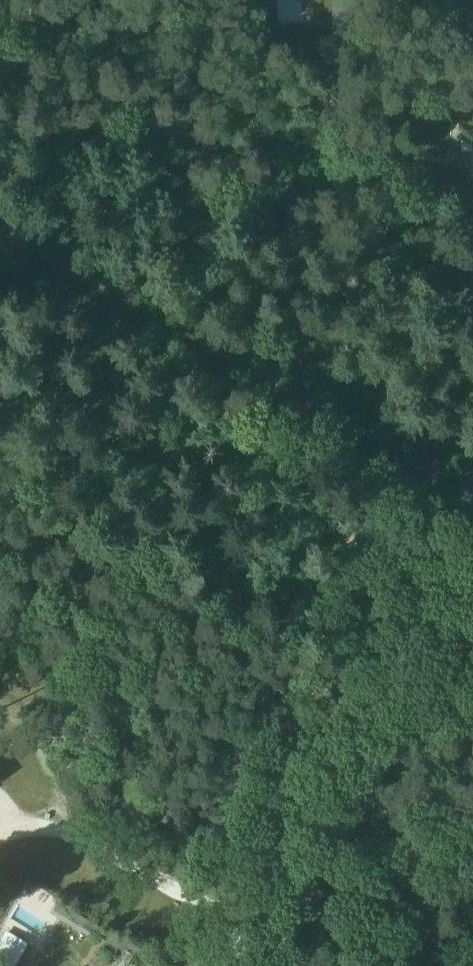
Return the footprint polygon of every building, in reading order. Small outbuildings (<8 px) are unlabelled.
[(465,75),(472,82),(472,65),(465,75)] [(14,965),(15,965),(28,943),(6,931),(0,942),(0,958),(14,965)] [(137,954),(130,965),(146,965),(149,961),(137,954)]
